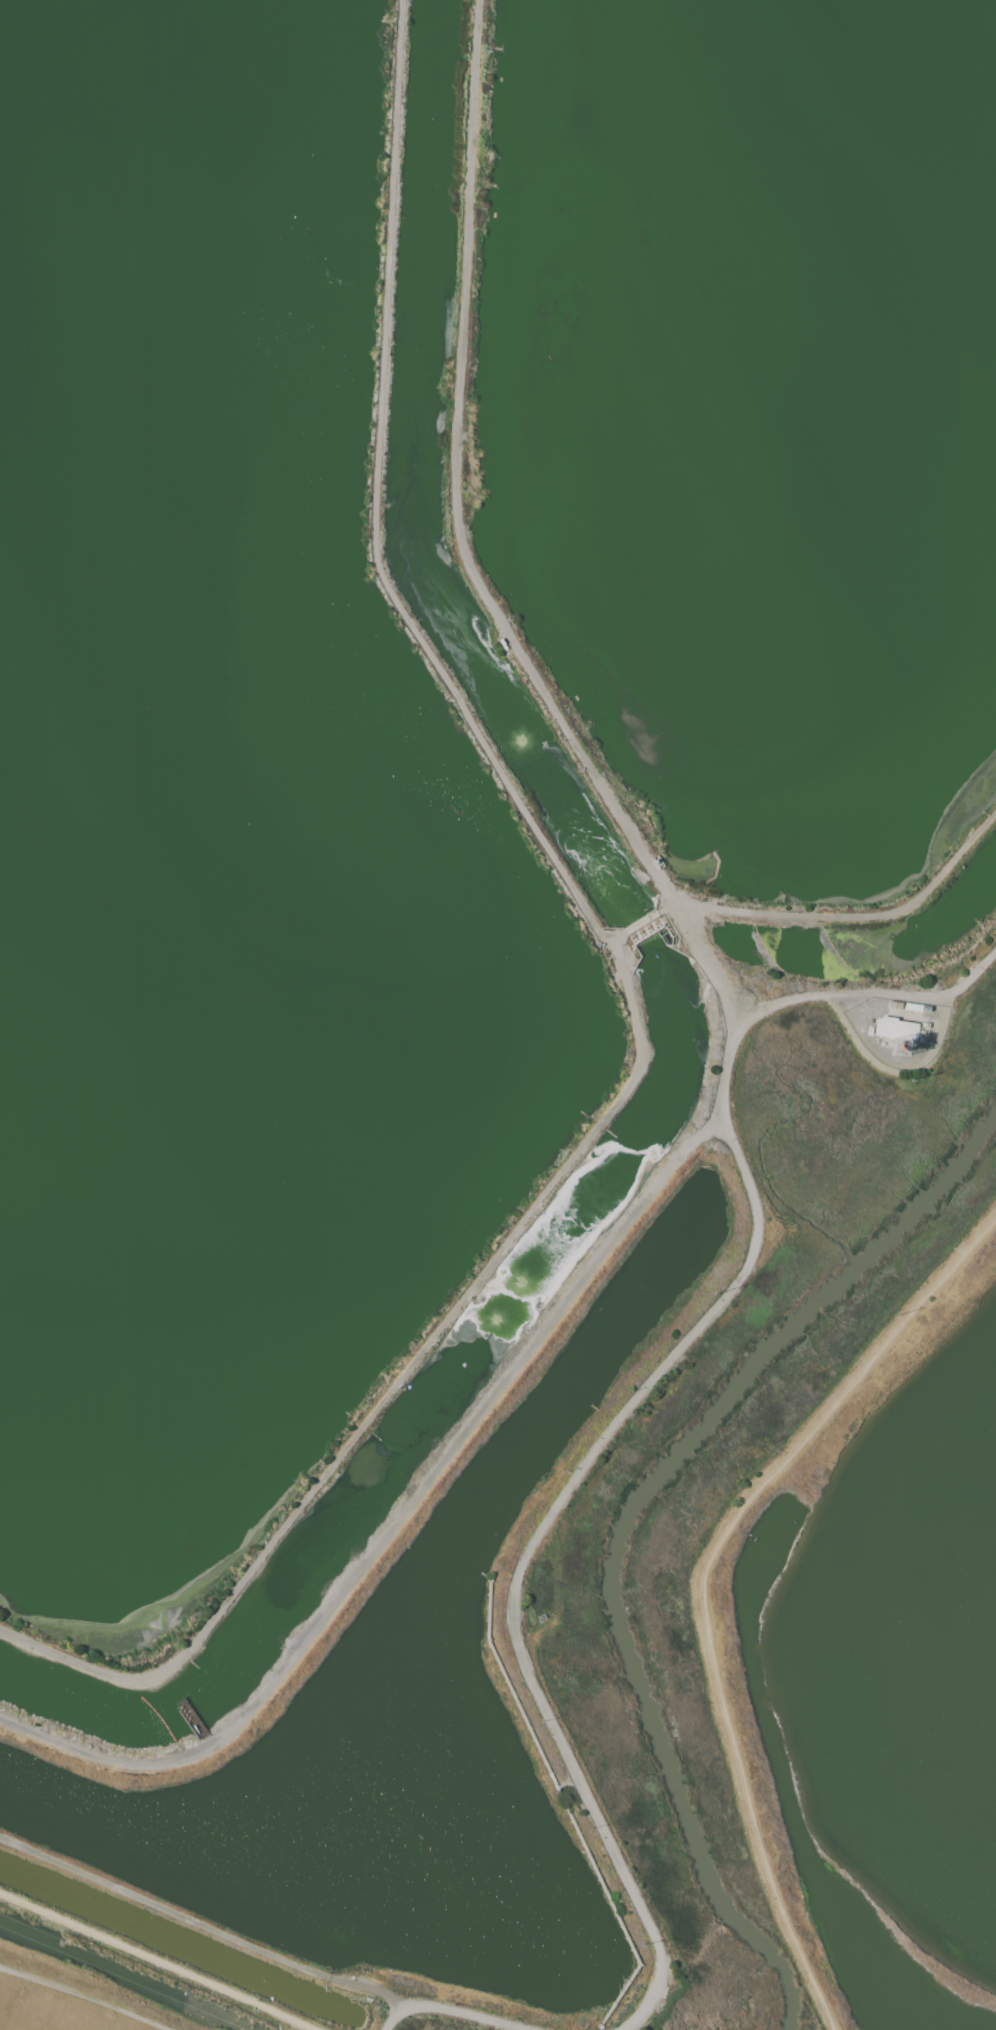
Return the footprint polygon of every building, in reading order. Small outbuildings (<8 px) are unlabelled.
[(900,1038),(876,1035),(878,1014),(930,1020),(926,1060),(898,1057),(900,1038)]
